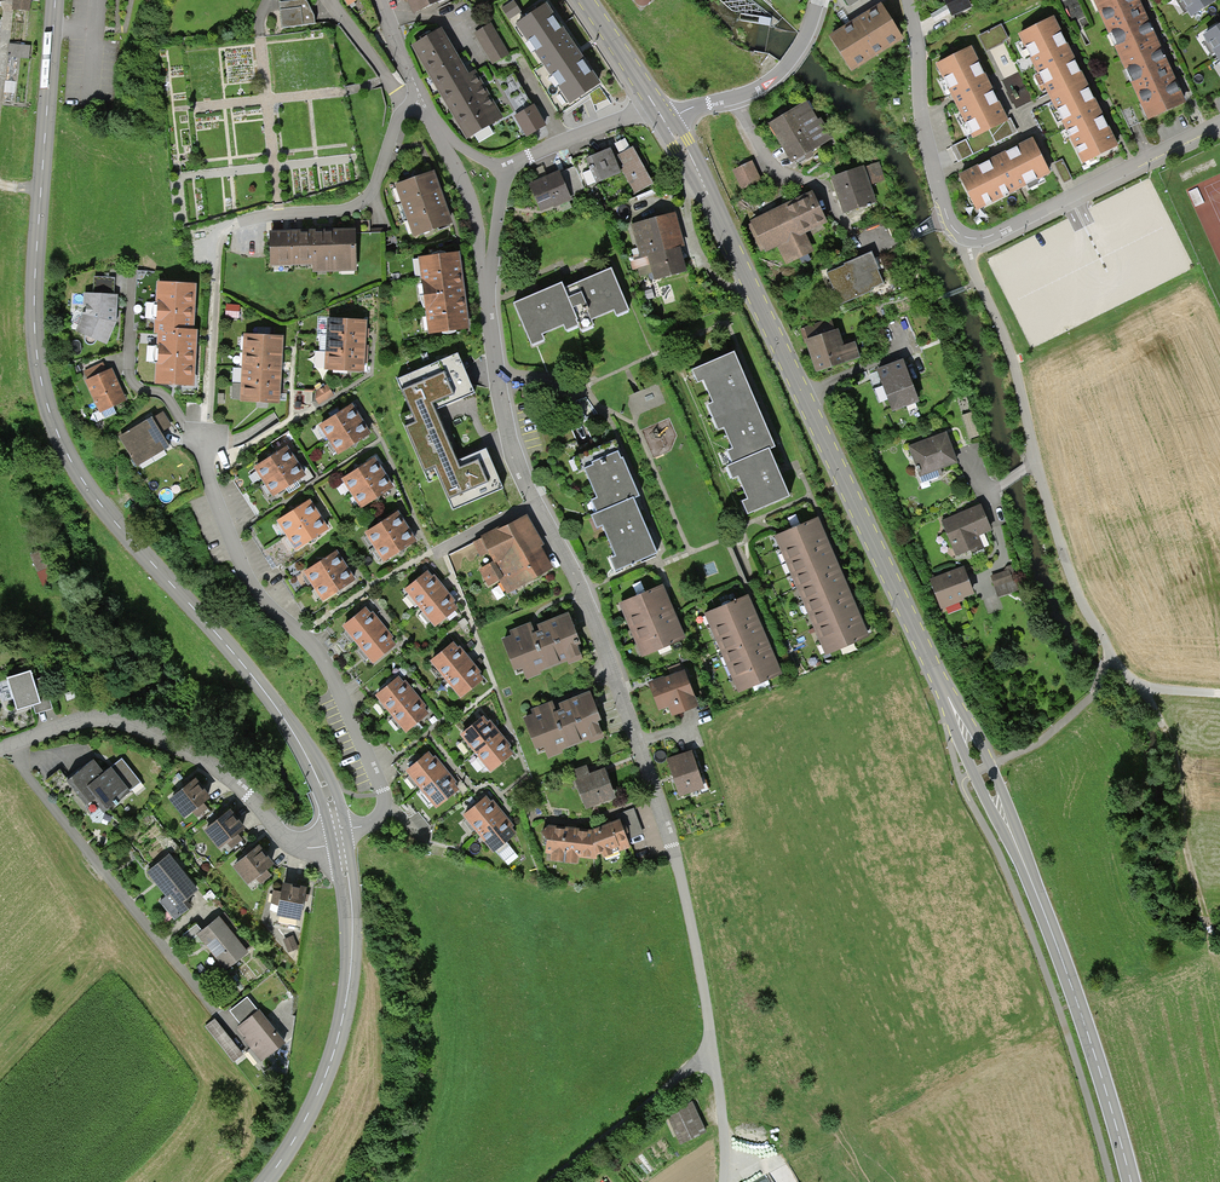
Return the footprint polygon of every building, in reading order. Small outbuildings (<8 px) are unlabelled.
[(279,3),(282,28),(315,24),(314,16),(307,3),(306,1),(304,0),(302,0),(279,3)] [(400,26),(414,22),(407,0),(392,0),(400,26)] [(415,13),(442,0),(409,0),(415,13)] [(851,7),(855,16),(889,0),(866,0),(851,7)] [(966,7),(963,0),(942,0),(950,15),(966,7)] [(1146,120),(1186,102),(1173,75),(1144,10),(1139,0),(1092,0),(1146,120)] [(1191,16),(1215,0),(1180,0),(1191,16)] [(517,3),(504,8),(509,21),(522,16),(517,3)] [(601,83),(547,4),(516,25),(541,64),(533,71),(560,114),(592,92),(591,90),(601,83)] [(852,71),(902,40),(881,6),(831,37),(852,71)] [(1069,48),(1054,18),(1021,35),(1051,96),(1083,162),(1117,146),(1105,121),(1084,78),(1069,48)] [(475,34),(493,64),(509,54),(491,24),(475,34)] [(1203,35),(1219,63),(1219,25),(1203,35)] [(987,53),(1011,43),(1004,27),(980,37),(987,53)] [(441,28),(412,44),(466,139),(474,135),(479,143),(495,135),(490,126),(503,118),(475,70),(468,74),(441,28)] [(10,46),(10,58),(31,59),(32,47),(10,46)] [(1008,120),(971,47),(936,65),(951,96),(972,137),(973,139),(1009,122),(1008,120)] [(805,97),(768,120),(792,158),(831,134),(818,113),(816,115),(805,97)] [(535,105),(514,117),(526,139),(548,126),(535,105)] [(1009,122),(973,139),(972,137),(951,147),(958,162),(1018,133),(1010,118),(1008,120),(1009,122)] [(1000,155),(958,176),(975,210),(1050,174),(1033,139),(1000,155)] [(619,168),(620,167),(634,193),(652,183),(633,148),(614,158),(611,149),(586,159),(597,184),(622,175),(619,168)] [(753,159),(734,168),(743,187),(762,179),(753,159)] [(879,161),(866,166),(872,183),(886,178),(879,161)] [(861,165),(833,175),(846,212),(874,203),(861,165)] [(530,185),(542,213),(572,200),(569,194),(584,188),(575,167),(568,170),(560,173),(559,172),(530,185)] [(396,186),(414,239),(453,226),(448,213),(443,198),(437,180),(434,173),(396,186)] [(809,191),(749,222),(764,252),(778,245),(788,264),(812,252),(803,234),(825,223),(809,191)] [(655,280),(687,272),(681,248),(685,247),(677,214),(632,226),(640,255),(629,258),(632,269),(638,268),(640,276),(653,272),(655,280)] [(353,229),(309,231),(310,265),(310,274),(354,273),(353,229)] [(287,231),(267,232),(268,266),(288,266),(287,231)] [(309,231),(287,231),(288,266),(310,265),(309,231)] [(870,251),(826,269),(838,300),(883,281),(870,251)] [(419,259),(429,334),(469,329),(459,254),(419,259)] [(561,289),(576,326),(579,332),(591,327),(588,320),(611,311),(614,316),(626,311),(609,269),(584,279),(561,289)] [(157,377),(195,379),(198,323),(195,323),(197,279),(158,277),(155,327),(160,327),(157,377)] [(512,303),(529,345),(541,340),(539,334),(561,325),(563,331),(576,326),(561,289),(559,284),(536,293),(512,303)] [(85,309),(78,327),(107,339),(117,320),(119,292),(86,289),(85,309)] [(361,320),(324,318),(321,369),(359,371),(360,358),(360,347),(361,332),(361,320)] [(833,320),(803,331),(817,372),(858,358),(853,342),(841,346),(833,320)] [(279,347),(279,337),(240,335),(237,402),(276,404),(277,393),(277,380),(278,361),(279,347)] [(902,355),(875,365),(890,406),(917,396),(902,355)] [(732,467),(769,452),(774,449),(764,425),(742,377),(733,356),(692,373),(697,384),(702,382),(712,405),(707,408),(717,431),(723,429),(733,452),(727,455),(732,467)] [(455,465),(432,410),(472,393),(456,357),(400,381),(418,425),(409,429),(426,469),(435,465),(453,507),(499,488),(485,453),(455,465)] [(84,369),(102,408),(128,396),(113,364),(107,366),(104,360),(84,369)] [(323,384),(313,391),(312,400),(315,405),(330,395),(323,384)] [(120,432),(139,461),(172,440),(164,427),(173,422),(163,405),(120,432)] [(346,406),(314,427),(332,456),(365,435),(360,427),(353,416),(346,406)] [(945,428),(906,443),(917,473),(956,458),(945,428)] [(285,449),(252,470),(270,499),(303,478),(298,470),(290,457),(285,449)] [(747,515),(788,497),(769,452),(732,467),(727,470),(731,480),(738,477),(748,501),(742,504),(747,515)] [(596,514),(634,499),(639,497),(629,471),(623,458),(621,459),(618,453),(593,463),(594,466),(585,470),(597,499),(591,502),(596,514)] [(371,459),(338,480),(357,509),(389,488),(383,477),(375,466),(371,459)] [(306,499),(273,520),(291,549),(324,529),(319,520),(311,508),(306,499)] [(614,571),(656,554),(643,520),(634,499),(596,514),(591,516),(596,528),(603,526),(616,557),(610,560),(614,571)] [(991,527),(978,501),(940,519),(943,526),(940,534),(957,552),(982,543),(978,533),(991,527)] [(393,513),(360,534),(379,563),(412,542),(408,536),(399,521),(393,513)] [(506,592),(551,568),(540,546),(544,544),(528,514),(473,543),(481,558),(490,554),(495,564),(479,572),(487,586),(500,579),(506,592)] [(818,518),(774,538),(825,654),(870,635),(867,628),(862,617),(856,603),(850,591),(845,579),(839,566),(833,553),(826,537),(820,523),(818,518)] [(333,553),(300,574),(318,603),(351,582),(346,574),(337,561),(333,553)] [(974,593),(964,569),(931,582),(942,609),(962,601),(961,598),(974,593)] [(1014,584),(1010,570),(993,575),(997,590),(1014,584)] [(400,590),(432,627),(455,609),(442,593),(434,583),(424,571),(400,590)] [(663,587),(620,605),(642,656),(685,638),(681,627),(676,617),(670,604),(665,593),(663,587)] [(748,595),(705,613),(738,691),(782,673),(778,664),(773,653),(766,637),(763,631),(757,616),(753,606),(748,595)] [(340,626),(371,663),(394,644),(382,629),(374,620),(363,607),(340,626)] [(511,637),(503,640),(516,674),(524,671),(526,677),(547,669),(545,666),(564,659),(566,664),(582,658),(576,641),(580,639),(569,611),(537,623),(539,628),(533,630),(530,622),(508,630),(511,637)] [(427,662),(458,698),(482,678),(469,663),(460,652),(451,642),(427,662)] [(685,670),(649,684),(659,711),(668,708),(672,717),(699,706),(685,670)] [(36,713),(53,708),(44,678),(33,681),(31,672),(7,679),(17,710),(34,705),(36,713)] [(373,696),(403,733),(428,712),(416,698),(408,689),(397,676),(373,696)] [(535,710),(527,713),(540,747),(549,744),(551,750),(572,743),(570,739),(589,732),(591,737),(607,731),(601,714),(604,712),(594,684),(562,696),(563,701),(558,703),(555,695),(533,703),(535,710)] [(456,737),(488,771),(512,749),(500,737),(490,726),(480,715),(456,737)] [(694,745),(669,754),(682,790),(707,780),(694,745)] [(403,772),(434,808),(458,788),(445,773),(438,765),(426,752),(403,772)] [(94,796),(107,811),(141,783),(120,758),(104,772),(93,759),(66,781),(85,803),(94,796)] [(608,762),(578,772),(588,802),(618,791),(608,762)] [(195,778),(169,800),(184,818),(192,811),(198,819),(209,810),(203,803),(211,796),(195,778)] [(461,815),(494,853),(516,834),(504,819),(494,809),(483,796),(461,815)] [(591,823),(547,820),(547,845),(553,846),(552,853),(580,857),(581,850),(596,851),(620,841),(622,846),(634,842),(632,835),(645,828),(637,806),(591,823)] [(232,810),(206,832),(221,850),(228,844),(234,851),(245,842),(239,835),(247,829),(232,810)] [(259,846),(233,867),(248,885),(255,879),(261,886),(272,877),(266,870),(274,864),(259,846)] [(183,902),(198,890),(169,854),(146,872),(166,897),(160,901),(175,921),(189,910),(183,902)] [(280,903),(278,912),(303,916),(307,884),(284,880),(283,889),(275,887),(273,902),(280,903)] [(189,942),(198,936),(225,971),(249,953),(221,916),(203,930),(198,924),(184,935),(189,942)] [(299,946),(295,935),(284,938),(289,950),(299,946)] [(247,991),(207,1024),(234,1058),(251,1044),(262,1056),(285,1037),(247,991)] [(691,1102),(666,1115),(680,1143),(705,1131),(691,1102)]
